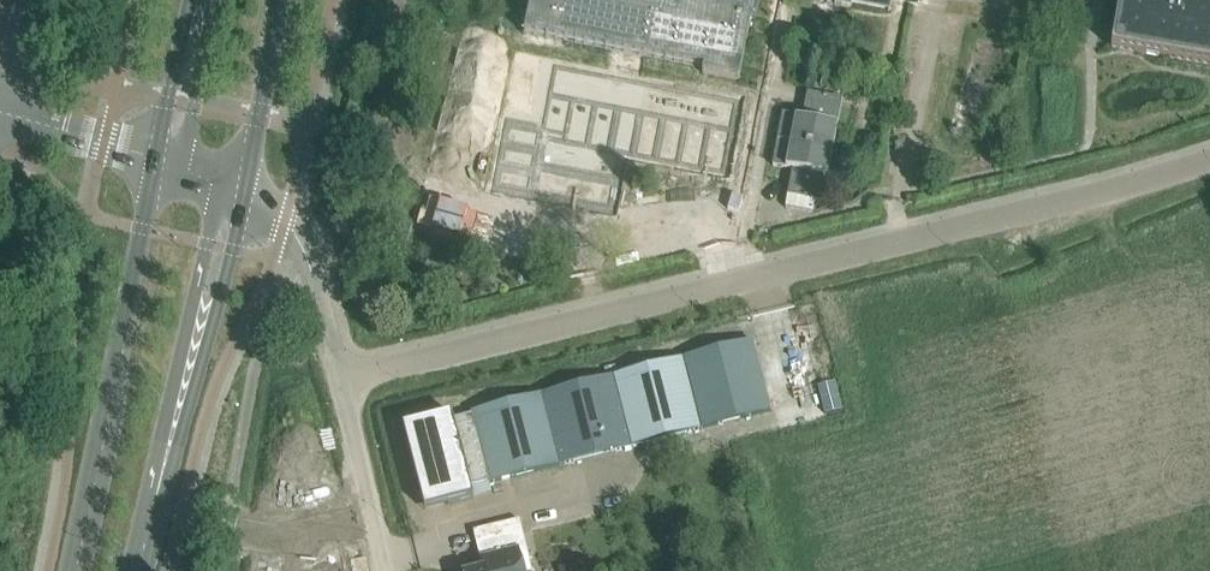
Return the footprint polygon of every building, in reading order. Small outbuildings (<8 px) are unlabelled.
[(493,186),(610,210),(622,153),(724,174),(738,101),(635,80),(640,57),(703,69),(702,73),(739,80),(750,18),(755,19),(759,0),(531,0),(524,33),(616,52),(611,75),(520,57),(493,186)] [(834,2),(851,5),(852,1),(889,8),(888,10),(890,10),(892,0),(835,0),(834,2)] [(1111,46),(1209,64),(1209,0),(1119,0),(1111,46)] [(773,165),(792,169),(826,175),(841,99),(807,92),(801,118),(783,114),(773,165)] [(821,202),(826,175),(792,169),(786,195),(821,202)] [(389,220),(379,254),(402,261),(412,226),(389,220)] [(451,413),(402,426),(417,484),(418,484),(423,504),(446,498),(447,504),(472,497),(470,486),(489,481),(490,482),(511,477),(699,428),(771,410),(753,340),(681,359),(472,413),(472,414),(460,417),(452,419),(451,413)] [(834,382),(817,386),(825,414),(842,409),(834,382)] [(479,570),(532,570),(519,519),(473,531),(480,561),(485,559),(488,569),(479,570)]
